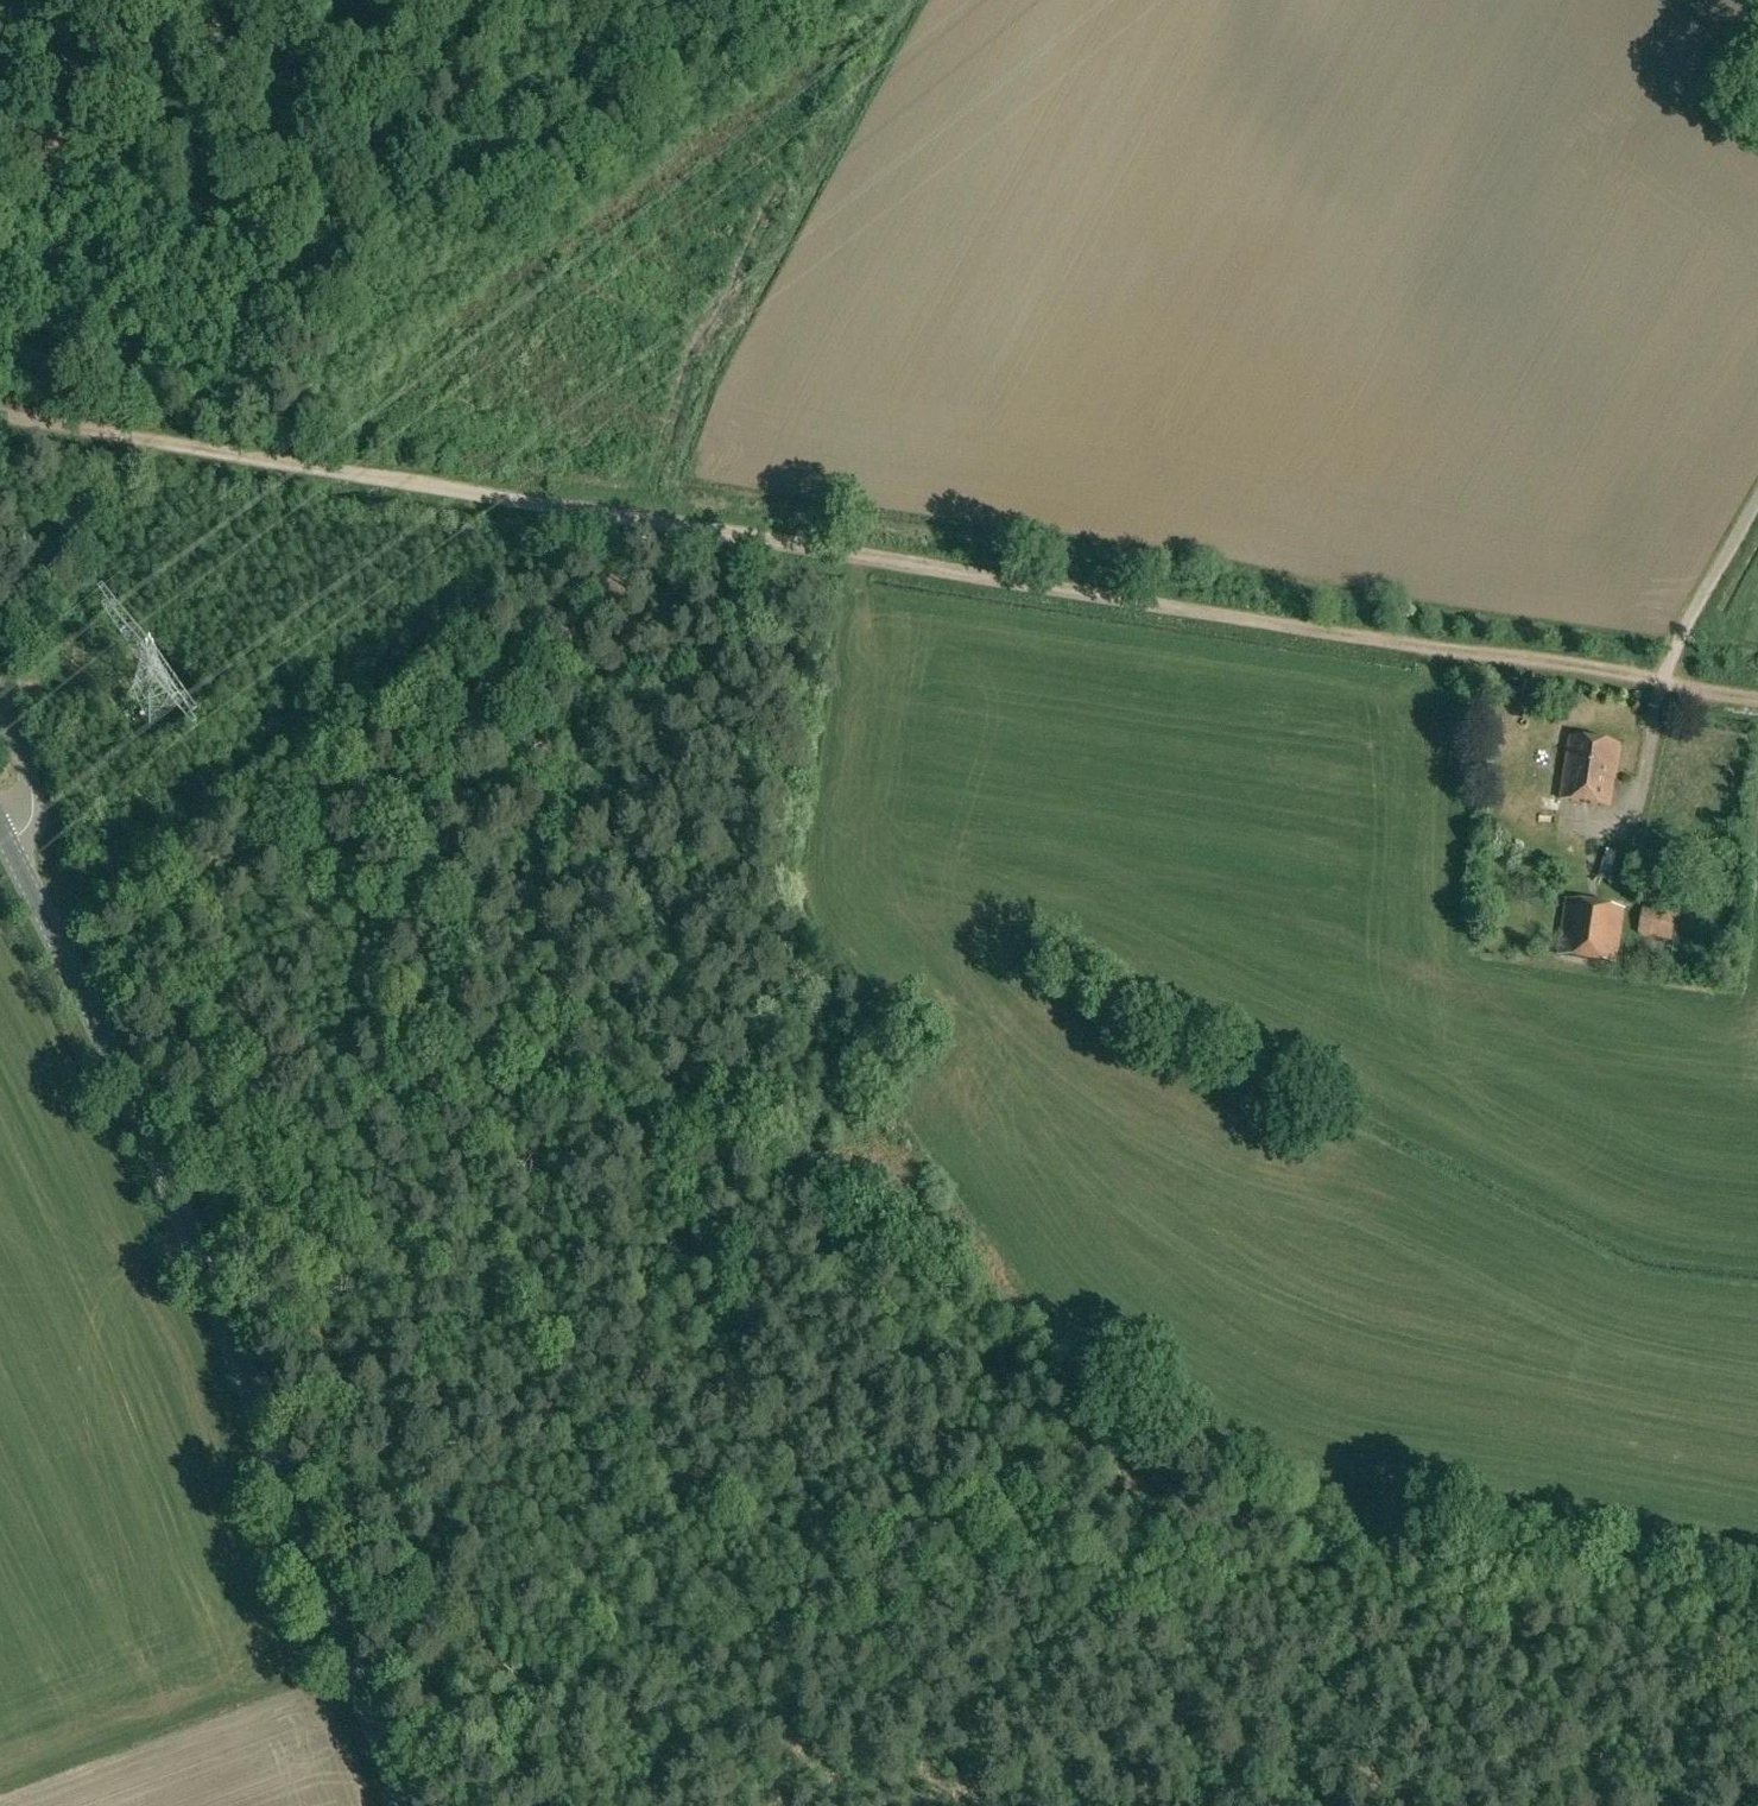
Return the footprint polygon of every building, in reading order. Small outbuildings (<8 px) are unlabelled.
[(1559,799),(1609,807),(1619,745),(1569,737),(1559,799)] [(1496,818),(1491,821),(1488,826),(1491,832),(1496,834),(1501,831),(1504,826),(1501,821),(1496,818)] [(1707,844),(1711,858),(1722,855),(1718,841),(1707,844)] [(1562,900),(1553,957),(1614,966),(1621,910),(1562,900)] [(1666,943),(1673,913),(1639,906),(1634,935),(1666,943)] [(1667,955),(1652,951),(1648,966),(1664,970),(1667,955)]
